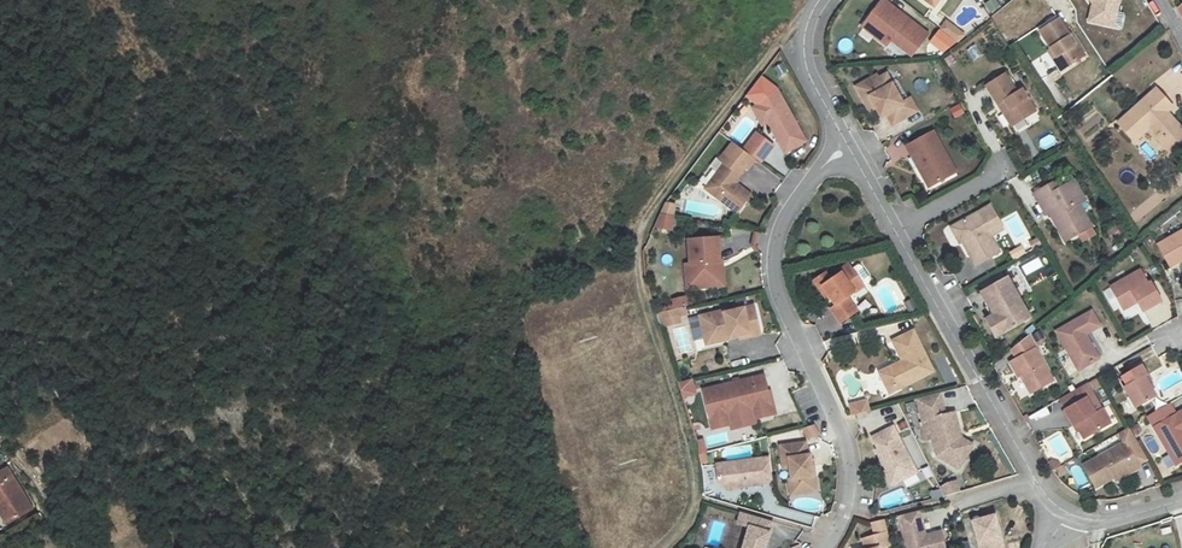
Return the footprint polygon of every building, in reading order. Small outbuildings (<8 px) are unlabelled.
[(928,32),(885,0),(881,0),(862,25),(886,44),(890,39),(911,54),(928,32)] [(985,4),(990,12),(999,6),(995,0),(992,0),(985,4)] [(1094,4),(1090,22),(1115,26),(1119,0),(1091,0),(1094,4)] [(1069,34),(1058,18),(1041,31),(1057,55),(1053,58),(1060,69),(1083,54),(1076,44),(1074,46),(1067,37),(1069,34)] [(945,23),(941,29),(958,42),(963,35),(945,23)] [(951,42),(940,34),(935,40),(947,48),(951,42)] [(973,61),(981,55),(974,45),(966,50),(973,61)] [(951,56),(945,61),(949,67),(955,62),(951,56)] [(885,74),(877,79),(883,89),(891,84),(885,74)] [(875,76),(854,88),(862,102),(869,98),(875,109),(880,118),(886,115),(892,125),(917,111),(909,98),(901,102),(891,84),(883,89),(877,79),(875,76)] [(1011,127),(1036,111),(1023,89),(1015,94),(1003,76),(985,88),(1011,127)] [(805,141),(777,91),(761,77),(746,96),(757,106),(752,109),(762,126),(767,123),(785,153),(805,141)] [(1157,88),(1118,122),(1135,140),(1150,126),(1163,141),(1167,138),(1176,148),(1181,142),(1181,128),(1167,110),(1172,106),(1157,88)] [(875,109),(869,98),(862,102),(869,113),(875,109)] [(959,107),(951,112),(954,118),(962,113),(959,107)] [(929,188),(956,174),(933,132),(906,147),(929,188)] [(755,133),(743,149),(760,162),(772,145),(755,133)] [(733,183),(751,160),(732,144),(718,162),(723,165),(704,189),(735,214),(749,197),(733,183)] [(1051,184),(1055,192),(1076,179),(1072,172),(1051,184)] [(1051,184),(1036,193),(1048,215),(1052,213),(1068,241),(1095,226),(1086,211),(1081,203),(1087,200),(1088,199),(1076,179),(1055,192),(1051,184)] [(667,199),(662,209),(674,212),(677,201),(667,199)] [(1092,208),(1087,200),(1081,203),(1086,211),(1092,208)] [(1000,252),(991,235),(1004,228),(991,205),(952,226),(961,242),(963,241),(977,265),(1000,252)] [(674,212),(662,209),(656,222),(671,225),(674,212)] [(1119,225),(1108,232),(1113,240),(1124,232),(1119,225)] [(1157,246),(1169,265),(1181,258),(1181,231),(1157,246)] [(687,288),(724,286),(722,262),(720,262),(719,238),(689,239),(691,263),(685,264),(687,288)] [(1041,238),(1033,243),(1036,250),(1045,245),(1041,238)] [(1008,251),(1012,260),(1026,255),(1022,246),(1008,251)] [(859,282),(849,267),(829,281),(824,274),(812,282),(821,294),(824,292),(829,299),(834,307),(829,310),(839,325),(856,313),(847,299),(854,294),(850,288),(859,282)] [(1148,285),(1140,271),(1111,288),(1123,308),(1130,304),(1129,301),(1134,298),(1143,313),(1161,302),(1151,284),(1148,285)] [(1007,279),(980,294),(993,316),(1003,335),(1029,320),(1007,279)] [(859,282),(850,288),(854,294),(863,288),(859,282)] [(682,298),(672,300),(673,309),(684,307),(682,298)] [(912,299),(904,302),(908,314),(916,311),(912,299)] [(698,317),(704,341),(728,335),(728,339),(739,337),(739,340),(759,336),(753,311),(744,314),(743,310),(723,314),(723,312),(698,317)] [(677,311),(659,314),(662,327),(679,323),(677,311)] [(1091,313),(1056,333),(1078,372),(1100,361),(1087,336),(1101,329),(1091,313)] [(1003,335),(993,316),(984,321),(994,339),(1003,335)] [(933,372),(913,331),(892,341),(902,362),(884,370),(892,386),(898,388),(933,372)] [(728,335),(704,341),(705,346),(729,341),(728,339),(728,335)] [(1015,363),(1025,380),(1034,395),(1056,383),(1029,337),(1012,350),(1019,361),(1015,363)] [(1119,382),(1135,409),(1157,397),(1147,378),(1149,377),(1144,368),(1119,382)] [(892,386),(884,370),(879,373),(888,393),(898,388),(892,386)] [(763,376),(702,390),(711,430),(730,425),(728,417),(751,411),(753,420),(772,416),(763,376)] [(692,379),(677,383),(682,398),(696,394),(692,379)] [(1088,385),(1077,391),(1083,402),(1088,400),(1092,407),(1098,403),(1088,385)] [(1059,401),(1065,412),(1083,402),(1077,391),(1059,401)] [(939,396),(917,401),(922,423),(928,422),(936,459),(957,471),(971,448),(960,442),(954,416),(944,418),(939,396)] [(1088,400),(1083,402),(1099,431),(1112,424),(1105,411),(1103,412),(1098,403),(1092,407),(1088,400)] [(1083,440),(1099,431),(1083,402),(1065,412),(1074,428),(1076,427),(1083,440)] [(850,406),(851,414),(868,410),(866,403),(850,406)] [(1175,416),(1169,406),(1148,417),(1174,465),(1181,461),(1181,429),(1175,416)] [(728,417),(730,425),(731,430),(754,425),(753,420),(751,411),(728,417)] [(892,427),(871,437),(877,449),(874,450),(885,470),(892,484),(915,472),(892,427)] [(805,429),(801,430),(805,440),(817,437),(813,429),(813,428),(805,429)] [(1147,462),(1130,429),(1118,435),(1124,445),(1125,444),(1137,467),(1147,462)] [(807,457),(805,444),(780,447),(781,461),(788,460),(789,469),(789,471),(791,481),(788,481),(790,496),(816,493),(814,478),(812,478),(810,457),(807,457)] [(1124,445),(1083,467),(1095,489),(1113,479),(1128,471),(1130,475),(1139,470),(1137,467),(1125,444),(1124,445)] [(769,460),(715,466),(718,485),(725,491),(760,486),(759,483),(771,482),(769,460)] [(889,485),(892,484),(885,470),(882,472),(889,485)] [(1128,471),(1113,479),(1115,483),(1130,475),(1128,471)] [(0,479),(0,504),(8,518),(2,521),(8,530),(34,516),(9,474),(0,479)] [(957,480),(939,485),(943,497),(960,491),(957,480)] [(748,527),(751,516),(740,512),(736,524),(748,527)] [(898,517),(906,547),(945,547),(941,533),(925,537),(919,512),(898,517)] [(751,516),(748,527),(741,547),(764,547),(771,522),(751,516)] [(980,547),(1000,547),(998,539),(1001,538),(995,516),(973,521),(980,547)] [(862,540),(865,547),(882,547),(890,546),(887,533),(884,520),(872,523),(876,536),(862,540)]
